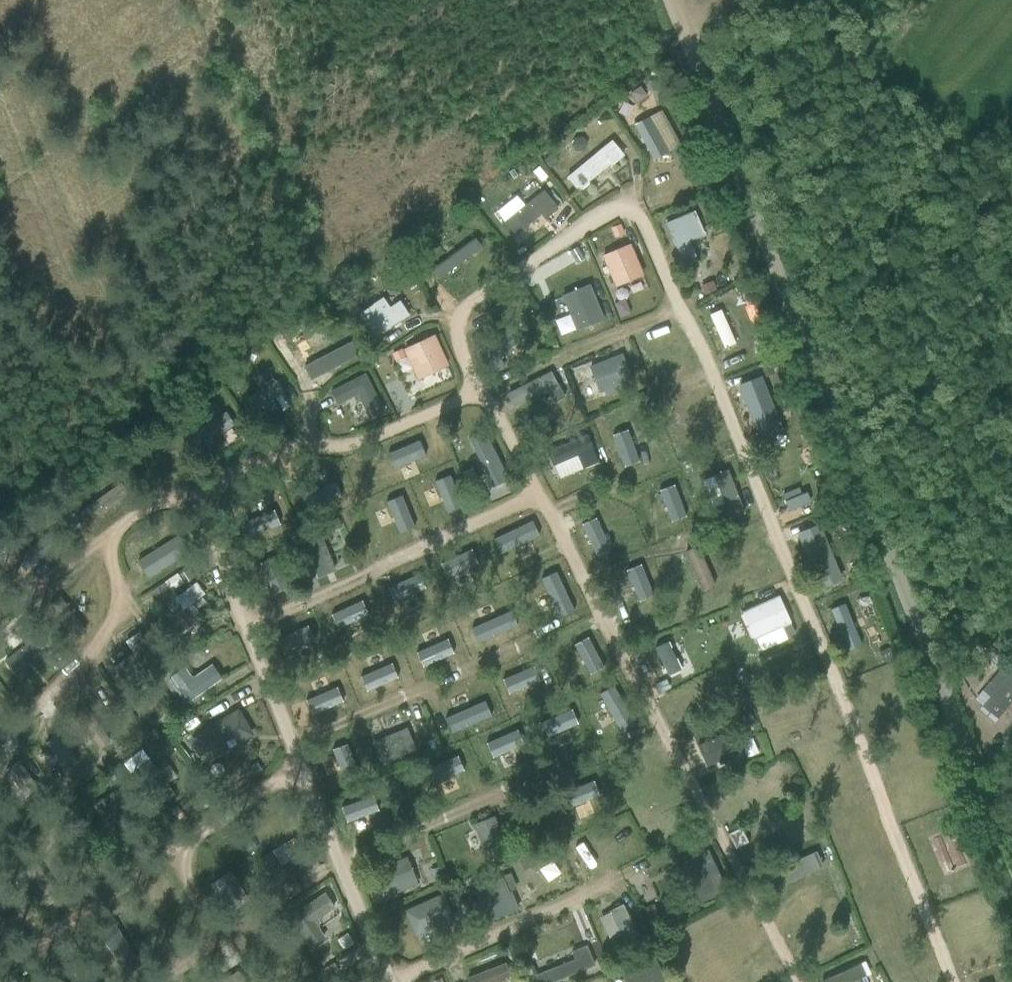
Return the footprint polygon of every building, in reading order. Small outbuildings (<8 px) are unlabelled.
[(581,192),(631,153),(618,137),(569,176),(581,192)] [(520,240),(565,208),(551,188),(506,221),(520,240)] [(701,255),(692,236),(709,228),(699,208),(669,222),(688,262),(701,255)] [(635,242),(607,253),(621,287),(649,275),(635,242)] [(415,313),(405,297),(395,304),(389,294),(366,307),(382,333),(415,313)] [(407,346),(422,379),(454,365),(440,332),(407,346)] [(319,344),(319,350),(305,350),(306,362),(346,361),(346,344),(319,344)] [(401,371),(413,369),(409,347),(397,349),(401,371)] [(575,366),(586,397),(638,378),(627,348),(575,366)] [(371,371),(333,390),(350,422),(371,411),(375,420),(392,411),(371,371)] [(179,582),(158,602),(176,621),(208,590),(199,579),(187,591),(179,582)] [(145,629),(128,639),(136,652),(115,664),(126,681),(163,659),(145,629)] [(208,650),(180,667),(197,693),(224,676),(208,650)] [(1011,704),(1011,674),(1011,673),(1009,676),(1002,670),(984,691),(990,697),(983,706),(999,720),(1011,704)] [(247,742),(274,729),(262,702),(203,730),(215,756),(247,741),(247,742)] [(707,769),(738,754),(726,730),(695,744),(707,769)] [(488,848),(508,839),(496,815),(477,824),(488,848)] [(734,856),(756,844),(745,825),(723,838),(734,856)] [(255,859),(274,884),(292,871),(272,846),(255,859)] [(725,889),(706,850),(682,862),(694,887),(687,890),(694,904),(725,889)] [(322,939),(328,952),(351,942),(347,932),(346,933),(318,867),(297,875),(317,924),(326,920),(333,935),(322,939)] [(210,880),(225,906),(246,895),(232,869),(210,880)] [(403,909),(416,938),(459,920),(447,890),(403,909)] [(602,912),(611,943),(641,934),(632,903),(602,912)] [(539,972),(544,981),(555,981),(599,961),(589,941),(552,959),(555,964),(539,972)] [(619,972),(624,981),(665,981),(667,981),(653,955),(619,972)]
